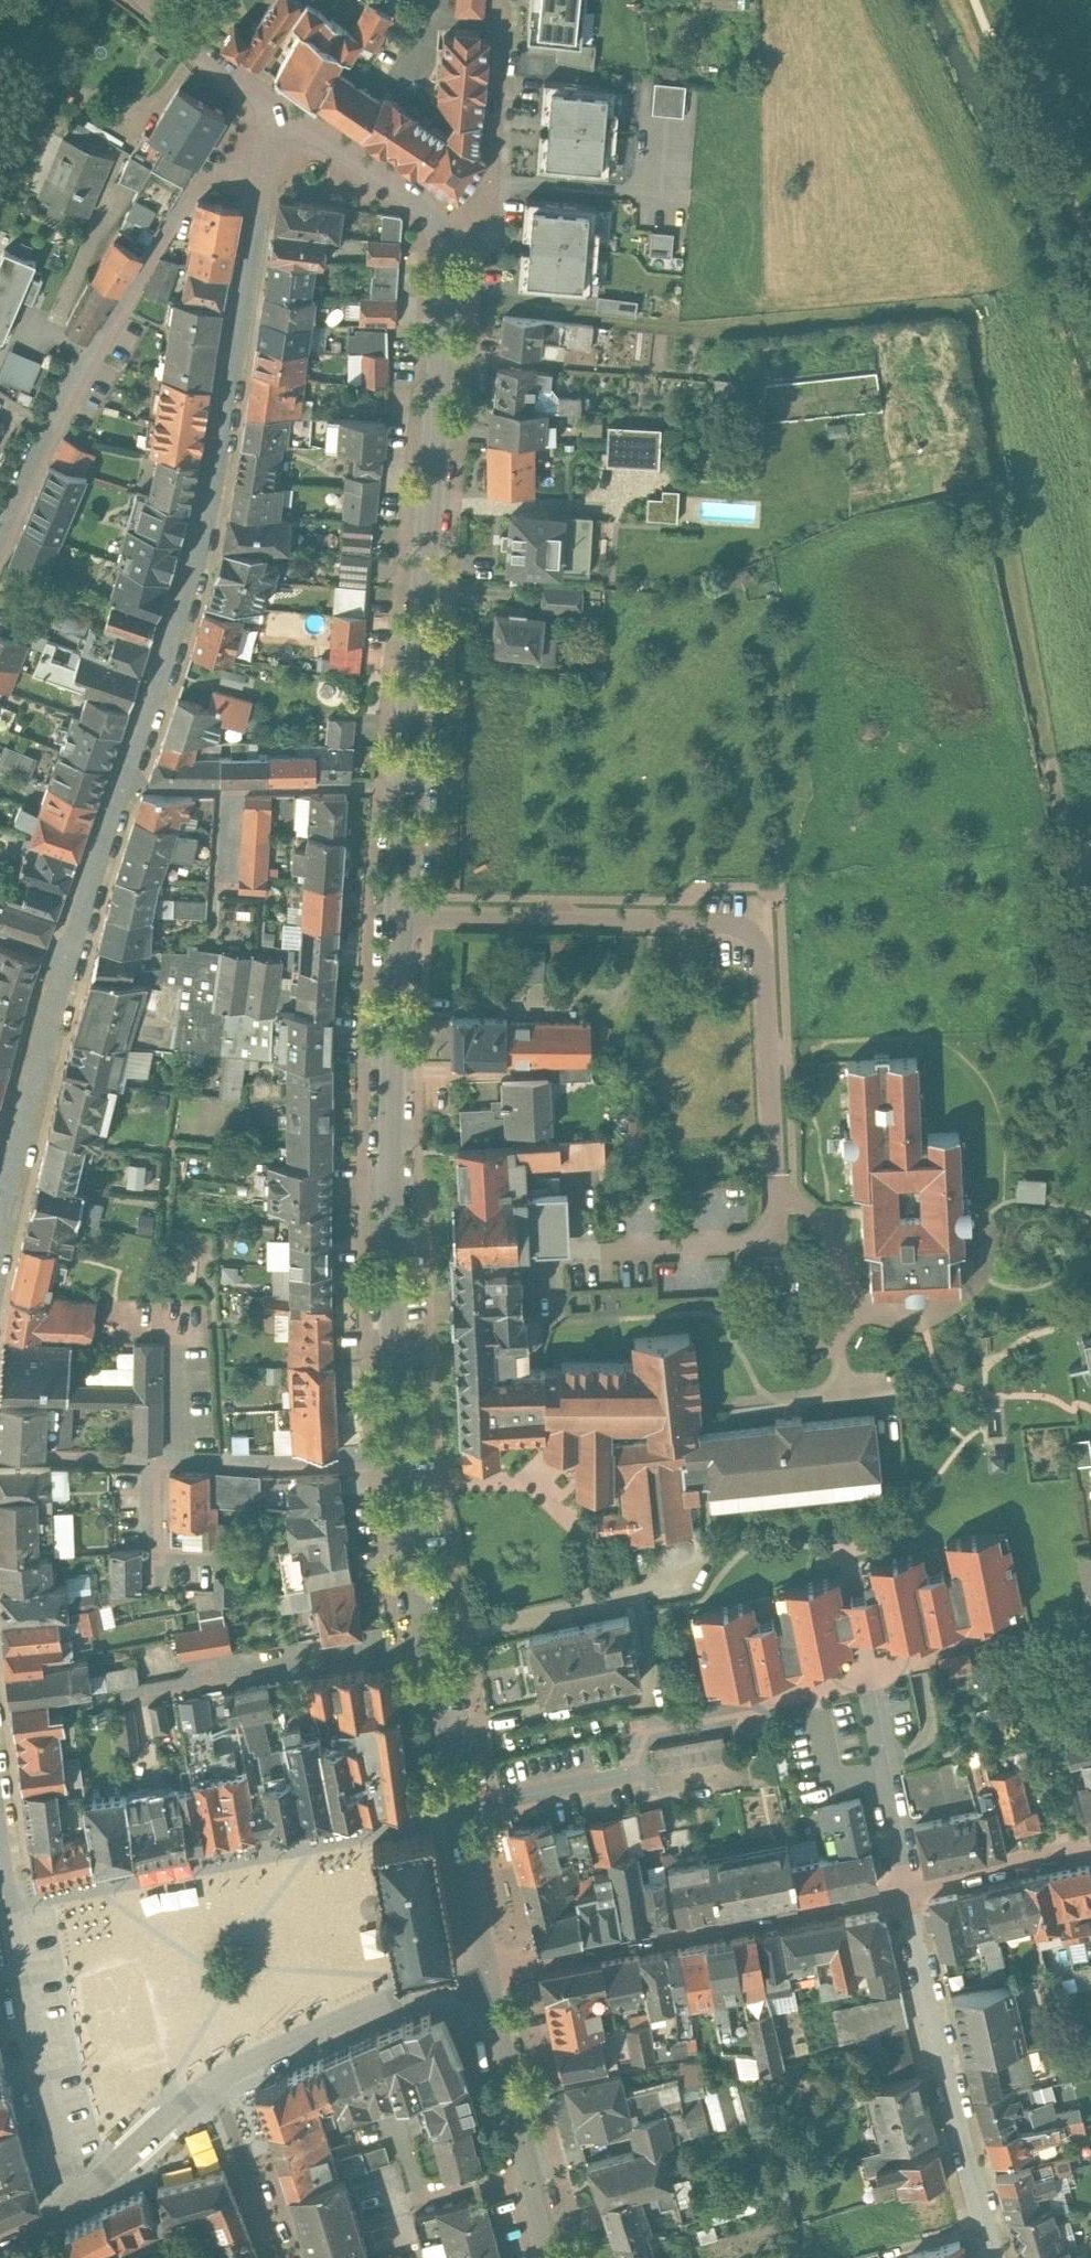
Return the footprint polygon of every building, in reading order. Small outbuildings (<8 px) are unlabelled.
[(249,32),(234,22),(221,41),(239,54),(241,50),(260,63),(304,0),(303,0),(272,0),(249,32)] [(484,3),(458,0),(456,14),(483,16),(484,3)] [(528,22),(529,22),(528,39),(576,44),(581,45),(586,0),(530,0),(528,22)] [(301,28),(286,55),(284,53),(282,56),(285,58),(275,76),(277,77),(313,102),(313,103),(315,104),(335,69),(343,55),(350,60),(362,40),(363,42),(375,49),(393,17),(368,1),(351,32),(307,2),(293,23),(301,28)] [(479,31),(455,29),(454,36),(444,35),(442,51),(442,50),(440,70),(441,70),(440,72),(438,92),(439,92),(438,98),(457,119),(447,134),(479,155),(482,122),(483,120),(482,120),(484,96),(485,96),(486,76),(486,74),(487,74),(488,54),(489,39),(479,38),(479,31)] [(172,47),(164,41),(162,44),(169,50),(172,47)] [(375,49),(363,42),(359,49),(370,57),(375,49)] [(678,73),(678,62),(657,62),(657,73),(678,73)] [(380,100),(335,69),(315,104),(361,135),(381,100),(380,100)] [(653,110),(684,113),(687,81),(656,78),(653,110)] [(544,80),(537,168),(608,174),(615,86),(544,80)] [(225,114),(179,86),(150,133),(166,143),(196,161),(225,114)] [(447,134),(385,93),(381,99),(380,100),(381,100),(361,135),(364,137),(388,153),(389,151),(396,155),(395,158),(418,173),(420,174),(447,134)] [(150,133),(145,130),(131,152),(152,166),(166,143),(150,133)] [(479,155),(447,134),(420,174),(459,200),(470,184),(471,185),(476,177),(475,176),(486,160),(479,155)] [(112,156),(63,136),(55,157),(61,159),(46,193),(88,211),(112,156)] [(196,161),(166,143),(152,166),(184,184),(196,161)] [(152,166),(131,153),(119,179),(140,188),(152,166)] [(156,208),(136,197),(126,214),(147,224),(156,208)] [(313,201),(300,199),(300,201),(279,198),(274,230),(318,236),(327,237),(343,238),(343,220),(338,220),(338,209),(343,209),(343,207),(313,203),(313,201)] [(526,198),(519,286),(589,292),(596,204),(526,198)] [(240,208),(199,199),(190,240),(195,241),(233,249),(240,208)] [(401,216),(399,215),(384,213),(381,239),(401,239),(403,218),(402,217),(401,216)] [(119,226),(92,274),(119,290),(143,254),(130,245),(135,236),(119,226)] [(673,251),(673,229),(651,228),(651,251),(673,251)] [(318,236),(274,230),(270,257),(315,263),(323,263),(327,237),(318,236)] [(381,239),(369,238),(367,263),(373,263),(399,264),(401,239),(381,239)] [(233,249),(195,241),(190,265),(228,275),(233,249)] [(30,273),(36,260),(4,247),(0,256),(0,344),(3,337),(21,296),(32,301),(43,276),(41,275),(40,278),(30,273)] [(160,257),(143,290),(167,296),(179,262),(160,257)] [(315,263),(270,257),(266,291),(311,297),(315,263)] [(399,264),(373,263),(371,296),(373,296),(397,296),(399,264)] [(228,275),(190,265),(182,300),(222,308),(228,275)] [(92,274),(65,326),(88,339),(119,290),(92,274)] [(311,297),(266,291),(262,316),(311,322),(315,297),(311,297)] [(598,310),(638,308),(637,294),(598,295),(598,310)] [(397,296),(373,296),(371,296),(361,296),(360,324),(387,325),(395,325),(397,296)] [(182,300),(174,298),(174,300),(177,300),(174,318),(171,318),(166,354),(168,355),(166,373),(163,373),(162,374),(210,387),(222,308),(182,300)] [(543,319),(504,315),(501,350),(541,355),(542,341),(543,319)] [(311,322),(262,316),(258,342),(307,347),(311,322)] [(563,322),(543,319),(542,341),(560,343),(563,322)] [(579,323),(563,322),(560,343),(591,347),(594,325),(579,323)] [(387,330),(360,328),(360,335),(350,334),(349,351),(362,352),(388,354),(387,330)] [(307,347),(258,342),(254,369),(303,375),(307,347)] [(8,347),(0,368),(0,378),(32,390),(44,359),(8,347)] [(388,354),(362,352),(362,384),(388,386),(388,354)] [(303,375),(254,369),(247,413),(290,414),(300,416),(301,409),(302,401),(305,376),(303,375)] [(537,370),(499,369),(494,407),(533,408),(535,383),(550,385),(551,372),(537,371),(537,370)] [(210,387),(162,374),(160,392),(159,392),(157,403),(158,403),(156,413),(205,422),(210,387)] [(733,390),(717,391),(718,405),(736,404),(733,390)] [(588,398),(560,397),(560,409),(588,410),(588,398)] [(533,408),(494,407),(491,440),(532,440),(533,440),(555,440),(555,421),(544,421),(545,409),(533,408)] [(205,422),(156,413),(155,423),(154,423),(153,433),(151,449),(159,451),(199,460),(205,422)] [(290,414),(247,413),(242,444),(283,445),(287,445),(290,414)] [(385,422),(329,418),(327,447),(383,451),(385,422)] [(608,423),(608,462),(661,463),(662,423),(608,423)] [(95,452),(64,435),(49,462),(84,474),(95,452)] [(491,440),(490,440),(490,489),(532,489),(532,457),(532,440),(491,440)] [(283,445),(242,444),(237,482),(277,484),(283,445)] [(199,460),(159,451),(149,495),(189,507),(199,460)] [(383,452),(356,451),(354,476),(380,477),(383,452)] [(88,475),(49,462),(24,525),(61,539),(88,475)] [(354,476),(346,475),(345,489),(378,491),(380,477),(354,476)] [(237,482),(236,482),(230,513),(275,516),(276,515),(281,484),(277,484),(237,482)] [(649,493),(648,516),(679,517),(680,486),(663,486),(662,494),(649,493)] [(378,491),(345,489),(344,515),(376,517),(378,491)] [(149,495),(139,492),(128,523),(179,539),(189,507),(149,495)] [(511,511),(510,569),(591,571),(592,512),(511,511)] [(289,517),(230,515),(223,548),(263,549),(288,550),(290,527),(289,517)] [(373,522),(344,520),(341,547),(370,549),(373,522)] [(169,577),(179,539),(128,523),(117,561),(169,577)] [(24,525),(4,576),(39,588),(61,539),(24,525)] [(263,549),(223,548),(215,576),(216,576),(269,580),(273,581),(278,563),(262,562),(263,549)] [(370,556),(343,554),(341,576),(341,575),(340,581),(339,581),(338,585),(368,587),(370,556)] [(158,615),(169,577),(117,561),(105,597),(113,599),(158,615)] [(4,576),(0,585),(0,589),(20,596),(25,584),(4,576)] [(269,580),(216,576),(208,601),(207,601),(207,602),(261,607),(262,606),(261,606),(269,580)] [(338,585),(337,585),(334,612),(365,615),(368,587),(338,585)] [(583,587),(543,585),(542,609),(581,611),(583,587)] [(0,589),(0,618),(5,620),(11,622),(20,596),(0,589)] [(158,615),(113,599),(110,609),(92,603),(87,620),(104,626),(150,641),(158,615)] [(261,607),(207,602),(193,651),(231,659),(243,618),(260,619),(261,607)] [(525,611),(512,610),(511,612),(497,610),(493,649),(538,654),(537,660),(552,661),(555,636),(541,635),(543,615),(524,613),(525,611)] [(365,615),(334,612),(332,640),(363,643),(365,615)] [(5,620),(1,632),(0,632),(0,661),(15,666),(19,668),(29,643),(43,648),(47,637),(11,622),(5,620)] [(150,641),(104,626),(99,640),(114,644),(111,654),(104,652),(102,657),(141,669),(150,641)] [(56,642),(47,639),(41,654),(51,657),(56,642)] [(363,643),(332,640),(329,669),(360,672),(363,643)] [(140,671),(87,653),(81,670),(76,669),(77,667),(51,657),(41,654),(34,672),(88,692),(129,706),(140,671)] [(0,661),(0,687),(2,687),(6,689),(15,666),(0,661)] [(224,665),(220,677),(242,685),(246,672),(224,665)] [(251,701),(184,682),(179,698),(164,742),(197,741),(216,740),(217,740),(225,719),(244,724),(251,701)] [(129,706),(88,692),(84,705),(65,698),(63,703),(59,702),(56,707),(77,715),(85,718),(120,732),(129,706)] [(56,707),(54,707),(51,717),(73,726),(77,715),(56,707)] [(355,718),(329,717),(326,744),(353,745),(355,718)] [(120,732),(85,718),(73,754),(108,766),(120,732)] [(0,735),(0,751),(8,754),(14,740),(0,735)] [(217,740),(216,740),(216,752),(210,752),(209,756),(221,756),(248,755),(248,740),(217,740)] [(197,741),(164,742),(158,757),(194,757),(203,756),(205,747),(196,745),(197,741)] [(326,744),(316,744),(316,755),(316,779),(349,779),(353,745),(326,744)] [(73,754),(60,750),(50,781),(96,799),(108,766),(73,754)] [(248,755),(221,756),(220,781),(268,780),(270,755),(251,755),(248,755)] [(316,755),(270,755),(268,780),(316,779),(316,755)] [(194,757),(158,757),(149,780),(220,781),(221,756),(209,756),(203,756),(194,757)] [(96,799),(50,781),(40,809),(41,809),(87,825),(96,799)] [(184,795),(143,793),(136,817),(176,826),(179,813),(188,815),(193,796),(184,795)] [(346,794),(311,794),(308,834),(344,837),(346,794)] [(272,795),(245,795),(244,809),(271,811),(272,795)] [(41,811),(22,803),(15,819),(36,826),(32,838),(78,854),(87,825),(41,809),(41,811)] [(176,826),(136,817),(126,848),(169,853),(168,854),(192,858),(198,836),(175,834),(177,826),(176,826)] [(344,837),(308,834),(307,846),(295,845),(294,867),(306,867),(305,880),(341,882),(344,837)] [(28,837),(24,850),(0,843),(0,870),(65,891),(78,854),(32,838),(28,837)] [(269,839),(243,837),(242,850),(268,852),(269,839)] [(169,853),(126,848),(117,876),(159,877),(160,877),(168,854),(169,853)] [(268,852),(242,850),(241,863),(268,865),(268,852)] [(268,865),(241,863),(240,876),(267,878),(268,865)] [(64,893),(12,876),(4,897),(56,915),(64,893)] [(159,877),(117,876),(108,912),(152,915),(174,916),(174,898),(155,897),(159,877)] [(267,878),(240,876),(239,890),(266,891),(267,878)] [(341,882),(305,880),(302,922),(338,923),(341,882)] [(0,897),(0,924),(47,939),(55,916),(0,897)] [(207,900),(174,898),(174,916),(206,918),(207,900)] [(152,915),(108,912),(99,946),(137,949),(150,949),(152,915)] [(338,923),(302,922),(299,966),(336,968),(338,923)] [(0,945),(0,988),(27,996),(40,956),(0,945)] [(160,984),(147,982),(132,980),(93,977),(92,977),(74,1035),(150,1044),(225,1052),(246,1054),(289,1059),(330,1063),(331,1063),(332,1049),(278,1043),(279,1008),(277,1008),(283,960),(196,947),(196,951),(185,950),(162,950),(161,963),(160,984)] [(530,947),(513,947),(512,973),(529,974),(530,974),(530,952),(530,947)] [(137,951),(99,948),(93,977),(132,980),(134,971),(137,951)] [(543,952),(530,952),(530,974),(529,974),(529,978),(543,978),(543,952)] [(161,963),(149,962),(147,971),(138,970),(134,971),(132,980),(147,982),(160,984),(161,963)] [(299,966),(294,966),(293,987),(281,988),(280,1006),(333,1007),(336,968),(299,966)] [(11,1059),(27,996),(0,988),(0,1056),(11,1059)] [(280,1006),(279,1008),(278,1043),(332,1049),(333,1007),(280,1006)] [(507,1017),(452,1016),(452,1061),(507,1061),(507,1020),(507,1017)] [(591,1020),(507,1020),(507,1061),(507,1062),(557,1062),(591,1062),(591,1020)] [(150,1044),(74,1035),(70,1055),(69,1054),(68,1056),(69,1056),(65,1069),(65,1070),(116,1083),(122,1084),(125,1070),(147,1072),(150,1044)] [(246,1054),(225,1052),(219,1095),(241,1098),(246,1054)] [(929,1142),(921,1142),(916,1059),(917,1059),(917,1057),(889,1059),(889,1052),(875,1052),(875,1059),(847,1060),(847,1062),(848,1062),(851,1125),(856,1124),(857,1151),(852,1152),(854,1188),(853,1189),(853,1190),(862,1190),(865,1246),(864,1246),(864,1247),(874,1247),(875,1259),(872,1260),(872,1259),(870,1259),(872,1291),(873,1291),(874,1290),(907,1289),(906,1286),(908,1286),(908,1279),(924,1278),(924,1288),(959,1286),(960,1287),(961,1287),(960,1255),(958,1255),(949,1256),(948,1248),(965,1248),(964,1234),(968,1234),(967,1204),(962,1204),(959,1133),(959,1131),(928,1133),(928,1134),(929,1142)] [(0,1056),(0,1073),(7,1074),(11,1059),(0,1056)] [(330,1063),(289,1059),(289,1162),(330,1162),(330,1136),(332,1136),(332,1134),(331,1134),(331,1126),(332,1126),(332,1124),(330,1124),(330,1103),(332,1103),(332,1102),(331,1102),(331,1093),(332,1093),(332,1091),(330,1091),(330,1063)] [(591,1062),(557,1062),(558,1078),(592,1076),(591,1062)] [(65,1070),(64,1070),(63,1072),(65,1073),(59,1097),(57,1097),(57,1099),(50,1131),(49,1130),(48,1133),(50,1133),(85,1141),(101,1145),(116,1083),(65,1070)] [(505,1078),(506,1099),(508,1129),(512,1129),(551,1127),(549,1076),(505,1078)] [(513,1142),(512,1129),(508,1129),(506,1099),(501,1099),(502,1101),(492,1102),(492,1106),(460,1107),(462,1144),(513,1142)] [(85,1141),(50,1133),(39,1177),(74,1186),(85,1141)] [(604,1137),(559,1139),(561,1160),(561,1167),(606,1164),(604,1137)] [(562,1368),(545,1369),(545,1367),(532,1367),(531,1360),(530,1360),(530,1345),(532,1343),(529,1340),(529,1338),(535,1338),(539,1333),(541,1333),(542,1331),(540,1331),(540,1323),(541,1322),(540,1320),(539,1320),(534,1316),(528,1316),(528,1315),(530,1311),(528,1309),(525,1313),(523,1313),(520,1248),(529,1248),(529,1246),(530,1245),(534,1242),(533,1230),(528,1226),(528,1213),(532,1208),(532,1197),(527,1192),(527,1191),(525,1163),(525,1162),(561,1160),(559,1139),(513,1142),(462,1144),(458,1145),(460,1193),(452,1194),(455,1248),(451,1248),(452,1252),(454,1289),(451,1289),(453,1325),(456,1324),(457,1360),(456,1360),(457,1375),(458,1375),(461,1438),(464,1438),(466,1460),(500,1458),(498,1435),(545,1432),(545,1449),(579,1449),(579,1490),(612,1490),(612,1489),(623,1487),(640,1486),(637,1466),(687,1461),(685,1437),(697,1435),(697,1433),(695,1417),(698,1417),(689,1333),(635,1338),(637,1363),(562,1363),(562,1368)] [(127,1183),(144,1184),(145,1161),(128,1160),(127,1183)] [(330,1162),(289,1162),(289,1163),(269,1161),(269,1205),(291,1208),(291,1207),(330,1207),(330,1162)] [(627,1169),(605,1169),(606,1189),(607,1189),(628,1188),(627,1169)] [(1019,1197),(1047,1197),(1047,1174),(1019,1174),(1019,1197)] [(74,1186),(39,1177),(24,1241),(59,1244),(59,1246),(70,1249),(85,1188),(74,1186)] [(567,1189),(527,1191),(527,1192),(532,1197),(532,1208),(528,1213),(528,1226),(533,1230),(534,1242),(530,1245),(529,1246),(535,1246),(535,1248),(570,1246),(567,1189)] [(330,1207),(291,1207),(291,1208),(291,1237),(330,1237),(330,1207)] [(275,1225),(262,1224),(261,1237),(274,1238),(275,1225)] [(274,1238),(261,1237),(260,1254),(273,1255),(274,1238)] [(330,1237),(291,1237),(291,1296),(331,1297),(330,1237)] [(24,1241),(12,1289),(47,1293),(70,1296),(71,1283),(51,1281),(53,1271),(64,1273),(67,1262),(56,1259),(59,1246),(59,1244),(24,1241)] [(70,1296),(47,1293),(46,1302),(11,1296),(4,1334),(8,1334),(69,1337),(89,1338),(91,1338),(97,1299),(70,1296)] [(291,1296),(265,1293),(264,1309),(290,1312),(291,1296)] [(331,1297),(291,1296),(290,1312),(290,1365),(333,1363),(331,1297)] [(8,1334),(8,1337),(4,1337),(0,1382),(0,1391),(67,1393),(66,1401),(68,1401),(68,1403),(70,1403),(135,1403),(136,1398),(136,1384),(135,1384),(69,1383),(72,1340),(69,1340),(69,1337),(8,1334)] [(1084,1339),(1089,1362),(1083,1364),(1084,1370),(1087,1375),(1090,1379),(1090,1380),(1090,1337),(1084,1339)] [(163,1341),(135,1341),(135,1384),(136,1384),(136,1398),(162,1398),(163,1341)] [(290,1365),(289,1365),(291,1408),(335,1405),(333,1363),(290,1365)] [(162,1398),(136,1398),(135,1403),(135,1451),(161,1451),(162,1398)] [(0,1399),(0,1448),(44,1449),(45,1442),(69,1443),(70,1403),(68,1403),(68,1401),(66,1401),(0,1399)] [(335,1405),(291,1408),(293,1454),(338,1452),(335,1405)] [(777,1425),(704,1433),(704,1435),(697,1435),(685,1437),(687,1461),(706,1459),(708,1480),(711,1503),(881,1485),(874,1415),(802,1423),(801,1416),(777,1419),(777,1425)] [(1074,1440),(1078,1465),(1090,1463),(1090,1451),(1089,1437),(1074,1440)] [(991,1453),(992,1467),(1006,1467),(1006,1452),(991,1453)] [(687,1461),(637,1466),(640,1486),(623,1487),(625,1510),(641,1509),(644,1530),(629,1532),(630,1544),(646,1542),(646,1537),(654,1536),(666,1534),(667,1535),(691,1532),(688,1496),(699,1495),(698,1481),(708,1480),(706,1459),(687,1461)] [(0,1468),(0,1515),(37,1513),(53,1512),(52,1495),(51,1487),(50,1467),(0,1468)] [(209,1473),(170,1472),(171,1519),(218,1521),(218,1507),(218,1506),(210,1505),(209,1473)] [(260,1480),(217,1477),(217,1473),(209,1473),(210,1505),(218,1506),(218,1507),(260,1509),(260,1480)] [(339,1474),(297,1476),(299,1489),(289,1490),(291,1511),(343,1506),(339,1474)] [(291,1511),(287,1512),(291,1547),(279,1549),(286,1590),(305,1587),(353,1577),(343,1506),(291,1511)] [(625,1510),(596,1514),(598,1535),(629,1532),(644,1530),(641,1509),(625,1510)] [(0,1515),(0,1557),(48,1554),(53,1554),(52,1533),(60,1533),(59,1527),(52,1527),(46,1527),(45,1522),(37,1522),(37,1513),(0,1515)] [(218,1521),(171,1519),(171,1543),(217,1545),(218,1521)] [(998,1531),(946,1541),(952,1570),(953,1570),(954,1575),(945,1576),(943,1570),(926,1574),(922,1553),(870,1564),(873,1578),(865,1579),(867,1592),(851,1596),(852,1601),(843,1603),(849,1635),(875,1630),(877,1637),(890,1634),(891,1640),(921,1634),(923,1641),(939,1637),(938,1630),(980,1622),(979,1616),(1009,1609),(1008,1603),(1021,1600),(1013,1564),(1008,1565),(1007,1560),(1012,1558),(1009,1543),(1001,1545),(998,1531)] [(141,1550),(110,1551),(110,1602),(115,1601),(115,1599),(141,1593),(141,1550)] [(1077,1554),(1087,1603),(1090,1603),(1090,1551),(1077,1554)] [(0,1557),(0,1581),(1,1588),(50,1584),(48,1554),(0,1557)] [(233,1576),(215,1575),(216,1605),(221,1604),(233,1602),(233,1576)] [(774,1618),(757,1622),(753,1601),(701,1612),(704,1625),(696,1627),(699,1643),(705,1641),(706,1646),(700,1648),(707,1684),(721,1682),(722,1688),(752,1682),(753,1689),(770,1685),(768,1678),(811,1670),(810,1664),(840,1657),(838,1651),(852,1648),(849,1635),(843,1603),(838,1577),(786,1587),(789,1601),(780,1603),(783,1618),(784,1618),(784,1623),(775,1625),(774,1618)] [(354,1578),(290,1593),(293,1609),(314,1605),(314,1604),(318,1602),(324,1638),(363,1632),(357,1597),(357,1596),(354,1578)] [(50,1584),(1,1588),(3,1617),(69,1612),(68,1599),(67,1583),(50,1584)] [(98,1588),(76,1593),(73,1599),(68,1599),(69,1612),(98,1605),(101,1604),(98,1588)] [(214,1625),(224,1623),(221,1604),(216,1605),(198,1608),(201,1627),(214,1625)] [(69,1612),(3,1617),(5,1646),(63,1639),(60,1620),(80,1616),(84,1631),(103,1626),(98,1605),(69,1612)] [(628,1615),(529,1636),(542,1698),(641,1679),(628,1615)] [(224,1623),(214,1625),(219,1651),(232,1649),(228,1623),(224,1623)] [(214,1625),(201,1627),(206,1653),(219,1651),(214,1625)] [(63,1639),(5,1646),(6,1670),(45,1665),(43,1652),(55,1651),(55,1655),(74,1653),(74,1649),(107,1644),(103,1626),(84,1631),(70,1635),(71,1636),(63,1639)] [(201,1627),(188,1629),(193,1655),(206,1653),(201,1627)] [(188,1629),(174,1631),(179,1658),(193,1655),(188,1629)] [(969,1650),(939,1656),(943,1676),(950,1674),(951,1679),(960,1678),(959,1673),(973,1670),(969,1650)] [(45,1665),(6,1670),(11,1700),(56,1695),(71,1693),(71,1692),(85,1690),(92,1689),(88,1656),(73,1659),(73,1661),(57,1664),(45,1665)] [(137,1664),(105,1670),(107,1686),(114,1684),(114,1687),(140,1682),(137,1664)] [(334,1675),(338,1702),(341,1720),(356,1718),(358,1740),(344,1742),(345,1742),(346,1742),(352,1766),(365,1764),(367,1776),(368,1776),(369,1786),(357,1788),(363,1813),(384,1809),(412,1801),(393,1669),(365,1673),(364,1670),(334,1675)] [(338,1702),(334,1675),(308,1678),(312,1705),(338,1702)] [(278,1681),(268,1682),(274,1712),(284,1709),(278,1681)] [(281,1746),(270,1748),(262,1714),(274,1712),(268,1682),(236,1689),(242,1718),(243,1718),(250,1746),(254,1745),(255,1750),(258,1750),(265,1790),(272,1830),(303,1824),(294,1778),(286,1748),(282,1749),(281,1746)] [(92,1689),(85,1690),(87,1702),(101,1700),(99,1688),(92,1689)] [(236,1689),(224,1691),(229,1721),(237,1719),(242,1718),(236,1689)] [(56,1695),(11,1700),(15,1732),(16,1732),(23,1788),(68,1783),(84,1781),(80,1752),(79,1753),(65,1755),(63,1746),(78,1744),(72,1706),(58,1708),(56,1695)] [(206,1695),(178,1699),(183,1726),(210,1723),(206,1695)] [(164,1701),(149,1704),(154,1732),(168,1729),(164,1701)] [(328,1705),(313,1708),(317,1726),(330,1724),(331,1722),(328,1705)] [(134,1707),(117,1709),(122,1749),(140,1747),(134,1707)] [(210,1723),(183,1726),(188,1762),(190,1762),(190,1766),(192,1779),(205,1844),(257,1833),(250,1792),(247,1769),(218,1774),(210,1723)] [(342,1725),(318,1729),(319,1734),(319,1736),(320,1747),(320,1748),(334,1819),(363,1813),(357,1788),(352,1766),(346,1742),(345,1742),(344,1742),(342,1725)] [(723,1733),(651,1745),(655,1770),(729,1757),(723,1733)] [(319,1734),(285,1740),(286,1748),(294,1778),(303,1824),(334,1819),(320,1748),(320,1747),(319,1736),(319,1734)] [(1066,1746),(1071,1764),(1082,1762),(1090,1759),(1090,1748),(1089,1741),(1066,1746)] [(981,1750),(971,1752),(973,1764),(985,1761),(981,1750)] [(994,1759),(989,1760),(988,1759),(986,1759),(987,1761),(985,1761),(989,1775),(998,1773),(994,1759)] [(1082,1762),(1087,1783),(1078,1785),(1089,1832),(1090,1832),(1090,1759),(1082,1762)] [(989,1775),(985,1761),(973,1764),(972,1764),(983,1806),(985,1809),(977,1811),(987,1857),(1007,1853),(999,1819),(996,1806),(996,1805),(989,1775)] [(192,1779),(190,1766),(180,1768),(184,1786),(178,1787),(179,1789),(188,1847),(205,1844),(192,1779)] [(998,1773),(989,1775),(996,1805),(996,1806),(999,1819),(1009,1817),(1010,1824),(1014,1824),(1017,1833),(1040,1827),(1036,1809),(1030,1811),(1020,1767),(998,1773)] [(155,1772),(143,1775),(148,1797),(128,1801),(134,1858),(188,1847),(179,1789),(161,1792),(162,1794),(160,1795),(155,1772)] [(68,1783),(23,1788),(30,1841),(36,1881),(94,1868),(85,1799),(87,1799),(86,1797),(70,1799),(68,1783)] [(265,1790),(250,1792),(257,1833),(272,1830),(265,1790)] [(87,1799),(85,1799),(94,1868),(135,1859),(134,1858),(128,1801),(127,1793),(87,1799)] [(829,1855),(870,1846),(860,1797),(813,1806),(816,1818),(821,1817),(829,1855)] [(662,1804),(636,1810),(643,1844),(663,1841),(658,1820),(666,1818),(662,1804)] [(636,1810),(620,1814),(628,1852),(637,1851),(644,1849),(643,1844),(636,1810)] [(977,1811),(915,1824),(925,1870),(987,1857),(977,1811)] [(620,1814),(585,1823),(593,1857),(594,1860),(608,1857),(628,1852),(620,1814)] [(549,1817),(509,1827),(512,1841),(521,1875),(562,1864),(562,1863),(553,1831),(549,1817)] [(798,1818),(785,1820),(788,1839),(787,1839),(786,1839),(787,1845),(791,1844),(790,1839),(801,1837),(798,1818)] [(585,1823),(566,1828),(573,1855),(567,1857),(568,1862),(575,1861),(593,1857),(585,1823)] [(433,1832),(373,1843),(383,1897),(382,1897),(377,1904),(378,1908),(378,1911),(385,1915),(387,1915),(397,1970),(457,1959),(433,1832)] [(805,1859),(801,1837),(790,1839),(791,1844),(792,1851),(791,1852),(800,1896),(829,1890),(823,1856),(805,1859)] [(787,1845),(709,1860),(719,1911),(721,1911),(720,1909),(796,1894),(797,1896),(798,1896),(800,1896),(791,1852),(792,1851),(791,1844),(787,1845)] [(878,1880),(870,1846),(829,1855),(823,1856),(829,1890),(878,1880)] [(642,1881),(637,1851),(628,1852),(608,1857),(611,1871),(614,1891),(621,1928),(649,1923),(642,1881)] [(671,1851),(662,1852),(664,1864),(668,1864),(673,1863),(671,1851)] [(707,1852),(688,1855),(688,1860),(673,1863),(668,1864),(672,1889),(677,1919),(719,1911),(709,1860),(707,1852)] [(562,1864),(521,1875),(531,1919),(567,1909),(564,1899),(563,1898),(576,1893),(576,1894),(597,1888),(594,1875),(580,1878),(575,1861),(568,1862),(562,1863),(562,1864)] [(1046,1873),(1057,1913),(1061,1927),(1062,1927),(1062,1926),(1079,1921),(1078,1919),(1076,1920),(1074,1911),(1090,1907),(1090,1864),(1046,1873)] [(531,1919),(537,1944),(583,1935),(577,1899),(614,1891),(611,1871),(594,1875),(597,1888),(576,1894),(576,1893),(563,1898),(564,1899),(567,1909),(531,1919)] [(1057,1913),(1046,1873),(1021,1879),(1033,1922),(1035,1933),(1061,1927),(1057,1913)] [(668,1889),(667,1876),(642,1881),(649,1923),(677,1919),(672,1889),(668,1889)] [(1021,1879),(982,1888),(992,1923),(995,1931),(1033,1922),(1021,1879)] [(992,1923),(982,1888),(957,1894),(966,1935),(982,1932),(985,1945),(999,1941),(995,1931),(992,1923)] [(621,1928),(614,1891),(577,1899),(583,1935),(621,1928)] [(957,1893),(931,1899),(933,1910),(926,1911),(930,1927),(936,1926),(942,1954),(969,1949),(966,1935),(957,1894),(957,1893)] [(876,1910),(845,1916),(859,1978),(868,1976),(871,1991),(900,1986),(885,1917),(876,1910)] [(845,1916),(808,1923),(815,1955),(830,1952),(836,1981),(837,1982),(847,1980),(859,1978),(845,1916)] [(1062,1926),(1062,1927),(1065,1940),(1090,1935),(1090,1930),(1089,1919),(1079,1921),(1062,1926)] [(815,1955),(808,1923),(782,1928),(788,1969),(790,1978),(818,1972),(815,1955)] [(781,1929),(756,1934),(762,1969),(767,1991),(792,1987),(790,1978),(788,1969),(787,1969),(781,1929)] [(755,1934),(732,1939),(742,1994),(766,1989),(755,1934)] [(732,1939),(705,1943),(711,1979),(716,1999),(714,1999),(715,2007),(718,2028),(719,2028),(721,2036),(732,2034),(727,2007),(737,2005),(736,1995),(742,1994),(732,1939)] [(705,1943),(678,1948),(690,2003),(691,2003),(714,1999),(716,1999),(711,1979),(705,1943)] [(690,2003),(678,1948),(666,1950),(675,1996),(683,1994),(684,2003),(676,2004),(676,2014),(677,2036),(684,2035),(693,2034),(691,2003),(690,2003)] [(666,1950),(640,1954),(647,1998),(649,2009),(648,2009),(650,2020),(654,2040),(677,2036),(676,2014),(661,2016),(658,2007),(676,2004),(675,1996),(666,1950)] [(639,1954),(602,1961),(606,1987),(610,2005),(647,1998),(640,1954),(639,1954)] [(602,1961),(540,1972),(545,1997),(546,1997),(567,1993),(567,1992),(606,1987),(602,1961)] [(1074,1967),(1079,1987),(1090,1985),(1090,1964),(1074,1967)] [(1000,1967),(947,1976),(950,1989),(1002,1979),(1000,1967)] [(859,1978),(847,1980),(850,1996),(862,1994),(859,1978)] [(836,1981),(819,1983),(822,1997),(823,1997),(823,2001),(850,1996),(847,1980),(837,1982),(836,1981)] [(1012,1984),(951,1994),(965,2057),(1011,2048),(1026,2045),(1012,1984)] [(567,1992),(567,1993),(546,1997),(554,2038),(601,2031),(604,2030),(603,2029),(616,2027),(614,2015),(601,2018),(598,2004),(610,2005),(606,1987),(567,1992)] [(902,1996),(833,2009),(840,2041),(856,2037),(902,2025),(908,2023),(902,1996)] [(446,2017),(441,2006),(431,2011),(431,2010),(403,2022),(376,2033),(392,2084),(391,2084),(397,2100),(421,2092),(422,2096),(422,2097),(430,2123),(431,2123),(434,2132),(468,2122),(475,2119),(474,2118),(473,2114),(477,2112),(467,2082),(464,2083),(461,2075),(465,2074),(455,2049),(459,2047),(457,2043),(458,2043),(447,2017),(446,2017)] [(715,2007),(704,2008),(704,2009),(697,2010),(699,2031),(703,2031),(704,2042),(700,2042),(701,2050),(723,2051),(721,2036),(719,2028),(718,2028),(715,2007)] [(755,2053),(737,2052),(739,2058),(731,2060),(733,2067),(731,2067),(732,2069),(733,2069),(733,2070),(735,2070),(736,2074),(741,2074),(759,2071),(785,2065),(772,2010),(747,2015),(755,2053)] [(650,2020),(626,2025),(629,2044),(632,2059),(686,2051),(684,2035),(677,2036),(654,2040),(650,2020)] [(616,2027),(603,2029),(604,2030),(601,2031),(602,2032),(608,2062),(616,2060),(613,2048),(629,2044),(626,2025),(616,2027)] [(902,2025),(856,2037),(868,2085),(869,2085),(890,2080),(883,2051),(907,2045),(902,2025)] [(602,2032),(554,2039),(563,2074),(608,2065),(608,2062),(602,2032)] [(392,2084),(376,2033),(351,2046),(373,2107),(397,2100),(391,2084),(392,2084)] [(700,2042),(699,2034),(693,2034),(684,2035),(686,2050),(701,2050),(700,2042)] [(907,2045),(883,2051),(890,2080),(914,2073),(907,2045)] [(351,2046),(322,2059),(334,2092),(332,2092),(338,2108),(341,2117),(373,2107),(351,2046)] [(1024,2048),(1011,2050),(1011,2048),(965,2057),(973,2092),(1031,2079),(1024,2048)] [(10,2094),(2,2058),(0,2059),(0,2096),(10,2094)] [(293,2074),(257,2089),(270,2127),(333,2109),(338,2108),(332,2092),(334,2092),(322,2059),(293,2074)] [(701,2061),(676,2063),(678,2077),(679,2083),(701,2080),(703,2080),(701,2061)] [(620,2073),(565,2083),(579,2135),(596,2130),(629,2122),(633,2121),(632,2120),(625,2090),(620,2073)] [(890,2080),(869,2085),(886,2147),(896,2145),(933,2135),(917,2073),(914,2073),(890,2080)] [(703,2080),(701,2080),(705,2093),(715,2129),(754,2119),(741,2074),(736,2074),(703,2080)] [(659,2081),(657,2082),(646,2085),(645,2085),(643,2085),(643,2086),(631,2089),(631,2088),(629,2089),(625,2090),(632,2120),(665,2111),(670,2110),(685,2107),(679,2083),(678,2077),(674,2078),(672,2078),(672,2079),(660,2082),(659,2081)] [(701,2080),(679,2083),(685,2107),(687,2116),(705,2113),(700,2094),(705,2093),(701,2080)] [(1021,2087),(996,2093),(1000,2106),(978,2111),(986,2137),(1036,2125),(1057,2121),(1064,2120),(1068,2118),(1066,2109),(1057,2110),(1057,2112),(1053,2113),(1050,2100),(1036,2104),(1031,2085),(1021,2087)] [(996,2092),(974,2097),(978,2111),(1000,2106),(996,2093),(996,2092)] [(0,2096),(0,2125),(16,2120),(10,2094),(0,2096)] [(685,2107),(670,2110),(674,2126),(689,2123),(687,2116),(685,2107)] [(1075,2107),(1066,2109),(1068,2118),(1069,2119),(1077,2117),(1075,2107)] [(333,2109),(270,2127),(280,2163),(331,2148),(324,2126),(337,2122),(333,2109)] [(665,2111),(632,2120),(633,2121),(629,2122),(632,2134),(636,2149),(662,2142),(662,2143),(681,2139),(679,2132),(671,2134),(665,2111)] [(27,2159),(16,2120),(0,2125),(0,2168),(27,2159)] [(1064,2120),(1057,2121),(1060,2134),(1066,2132),(1064,2120)] [(1036,2125),(986,2137),(993,2161),(1011,2156),(1033,2148),(1032,2146),(1038,2144),(1040,2152),(1045,2154),(1055,2151),(1057,2147),(1053,2136),(1060,2134),(1057,2121),(1036,2125)] [(468,2122),(434,2132),(445,2175),(481,2166),(477,2148),(475,2149),(468,2122)] [(629,2122),(596,2130),(599,2141),(632,2134),(629,2122)] [(636,2149),(587,2163),(601,2202),(639,2191),(654,2187),(673,2182),(662,2143),(662,2142),(636,2149)] [(385,2144),(362,2151),(362,2152),(367,2168),(390,2160),(385,2144)] [(886,2147),(861,2154),(867,2174),(877,2171),(876,2168),(900,2161),(899,2160),(900,2159),(896,2145),(886,2147)] [(900,2159),(899,2160),(900,2161),(876,2168),(877,2171),(880,2181),(893,2177),(897,2193),(902,2191),(946,2179),(938,2147),(900,2159)] [(331,2148),(280,2163),(289,2189),(339,2174),(335,2161),(331,2148)] [(362,2152),(335,2161),(339,2174),(339,2175),(344,2174),(344,2175),(367,2168),(362,2152)] [(1069,2156),(1042,2163),(996,2175),(1000,2189),(1053,2175),(1061,2173),(1072,2170),(1069,2156)] [(0,2168),(0,2188),(32,2177),(27,2159),(0,2168)] [(223,2169),(158,2186),(164,2216),(199,2207),(214,2203),(234,2195),(223,2169)] [(1072,2170),(1061,2173),(1062,2179),(1074,2176),(1073,2169),(1072,2170)] [(344,2174),(339,2175),(339,2174),(289,2189),(288,2190),(309,2257),(370,2257),(344,2175),(344,2174)] [(1053,2175),(1000,2189),(1003,2202),(1048,2192),(1057,2190),(1053,2175)] [(276,2176),(260,2181),(272,2214),(287,2208),(276,2176)] [(0,2188),(0,2221),(40,2203),(32,2177),(0,2188)] [(946,2179),(902,2191),(897,2193),(886,2196),(890,2211),(906,2206),(908,2212),(902,2213),(906,2228),(912,2226),(912,2227),(957,2214),(946,2179)] [(673,2182),(654,2187),(658,2202),(660,2209),(678,2204),(673,2182)] [(601,2202),(614,2242),(652,2231),(644,2206),(658,2202),(654,2187),(639,2191),(601,2202)] [(144,2190),(104,2210),(116,2234),(121,2242),(158,2225),(153,2213),(154,2212),(144,2190)] [(1003,2202),(1020,2257),(1064,2246),(1053,2211),(1068,2207),(1066,2200),(1051,2204),(1048,2192),(1003,2202)] [(234,2195),(214,2203),(225,2229),(244,2221),(234,2195)] [(414,2215),(425,2257),(446,2257),(497,2243),(484,2196),(414,2215)] [(225,2229),(214,2203),(199,2207),(203,2219),(208,2217),(214,2233),(225,2229)] [(104,2210),(66,2229),(76,2251),(116,2234),(104,2210)] [(214,2233),(224,2257),(256,2257),(259,2257),(244,2221),(225,2229),(214,2233)] [(614,2242),(619,2257),(657,2257),(655,2251),(669,2247),(664,2232),(652,2231),(614,2242)] [(907,2256),(908,2257),(965,2257),(960,2241),(907,2256)] [(446,2257),(500,2257),(497,2243),(446,2257)] [(1020,2257),(1072,2257),(1068,2245),(1064,2246),(1020,2257)]
